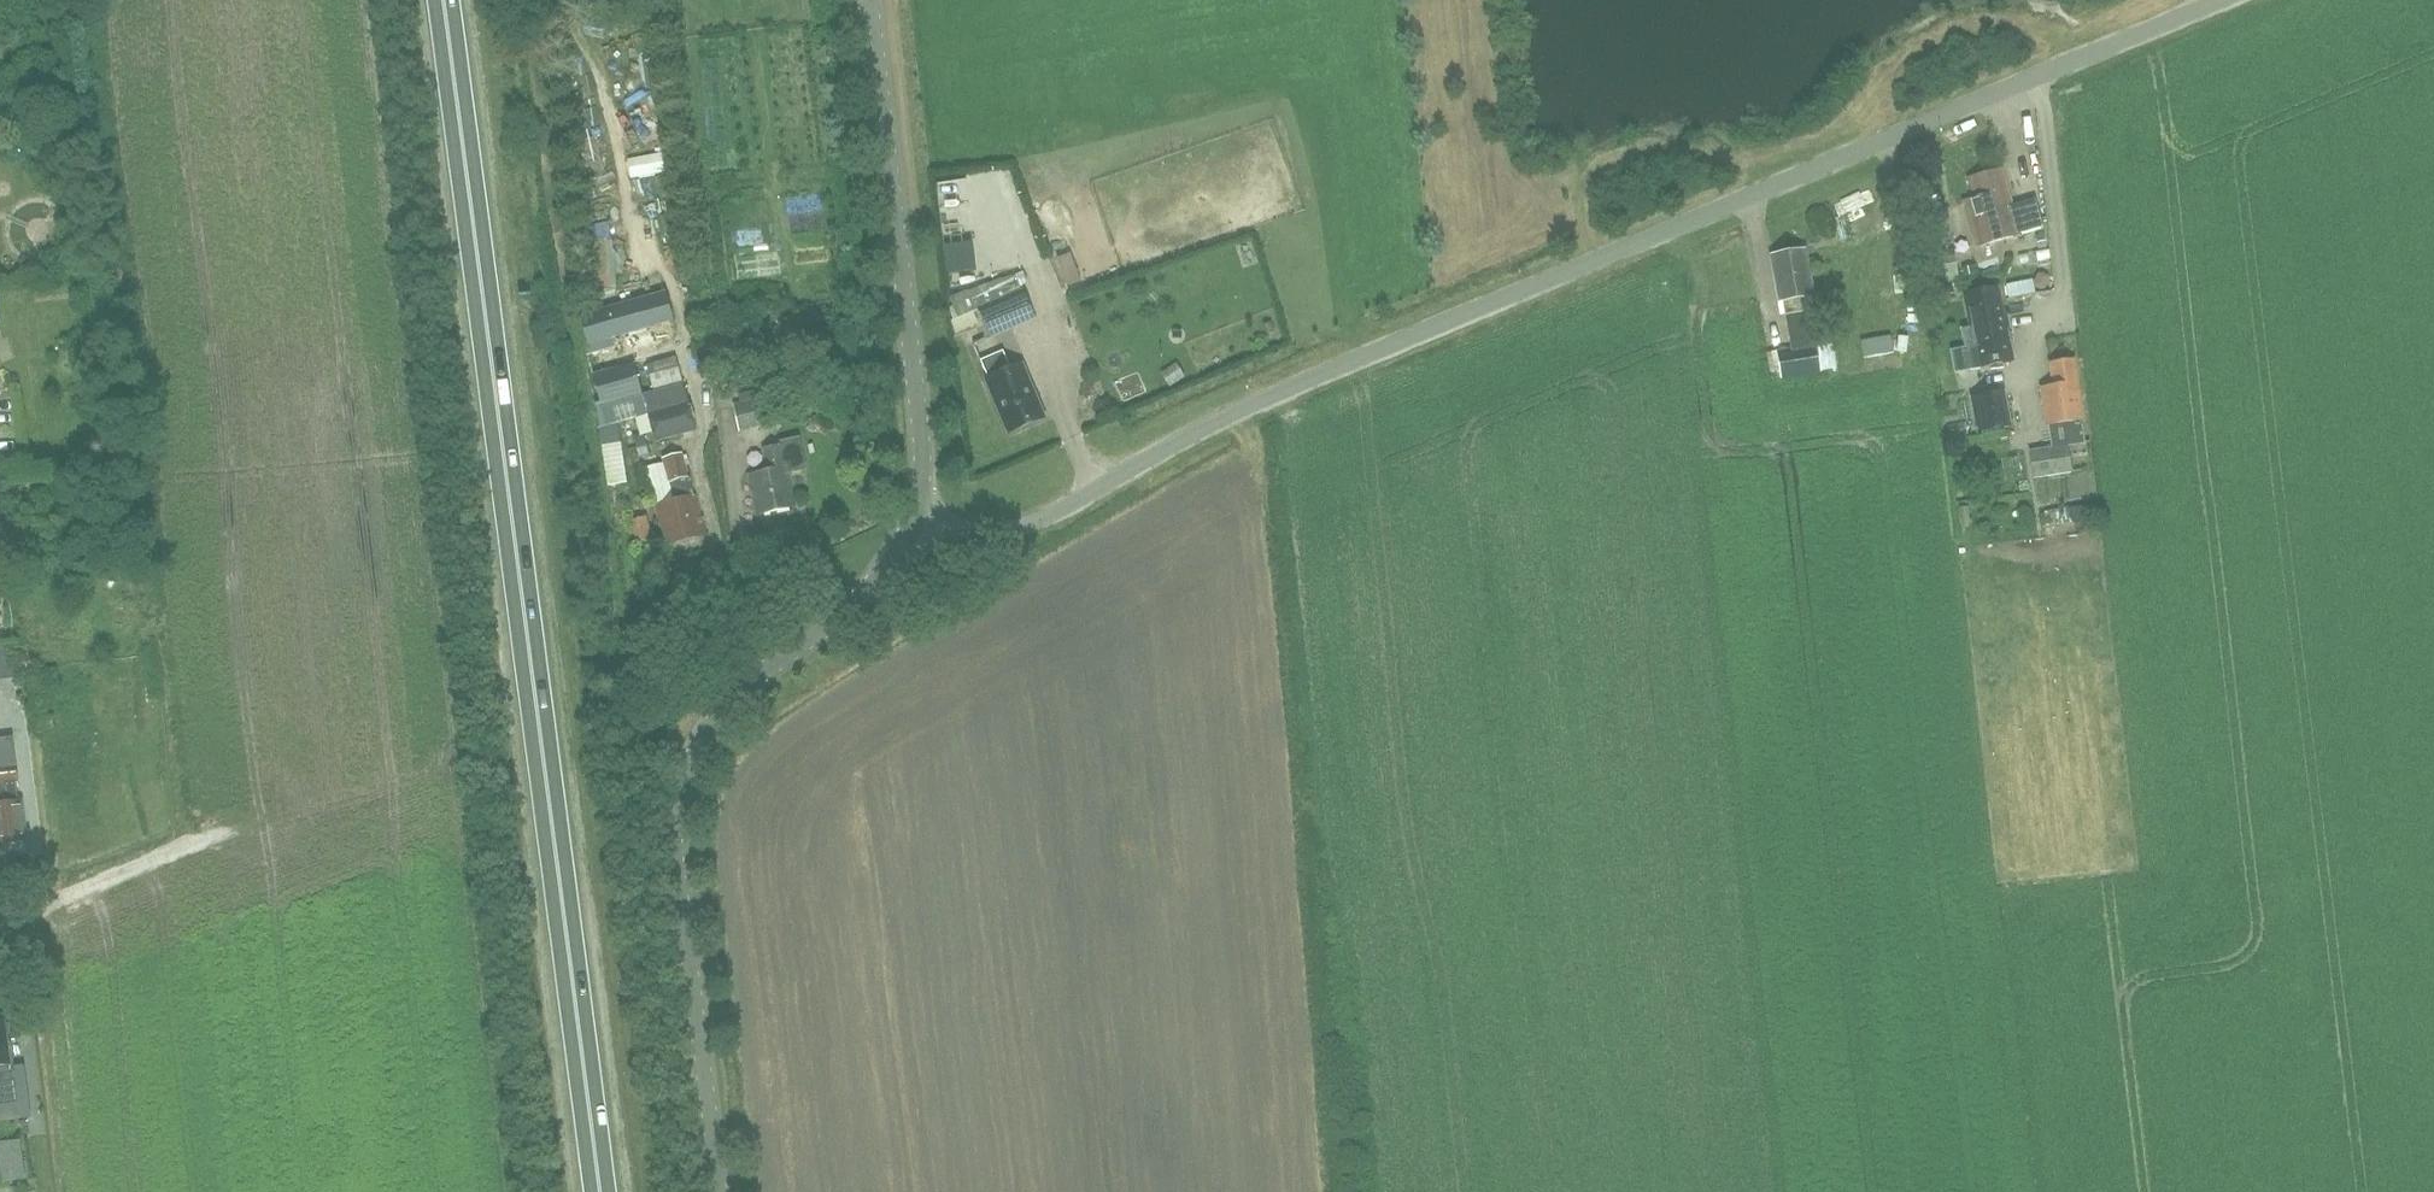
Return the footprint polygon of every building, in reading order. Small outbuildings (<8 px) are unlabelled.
[(2001,169),(1985,174),(1970,178),(1976,199),(1965,202),(1978,248),(2020,236),(2020,235),(2044,228),(2036,200),(2012,207),(2001,169)] [(1853,212),(1878,205),(1874,194),(1850,202),(1853,212)] [(1905,221),(1913,220),(1911,207),(1903,209),(1905,221)] [(1785,314),(1813,309),(1810,295),(1812,294),(1805,251),(1772,257),(1780,300),(1783,299),(1785,314)] [(973,311),(981,309),(992,334),(1034,316),(1023,291),(1021,287),(1029,284),(1023,272),(949,297),(953,307),(949,309),(953,320),(950,322),(955,333),(979,324),(973,311)] [(1982,368),(2012,362),(1997,290),(1967,296),(1982,368)] [(587,345),(611,338),(673,321),(665,291),(578,315),(587,345)] [(1891,332),(1864,339),(1869,356),(1896,348),(1891,332)] [(1818,345),(1777,352),(1781,378),(1822,371),(1818,345)] [(1904,352),(1877,353),(1878,367),(1905,366),(1904,352)] [(1003,441),(1042,425),(1026,387),(1023,388),(1014,366),(997,373),(990,357),(973,365),(996,417),(993,418),(1003,441)] [(2081,419),(2082,419),(2073,361),(2051,365),(2054,386),(2043,388),(2048,424),(2064,422),(2067,445),(2085,442),(2081,419)] [(674,363),(648,370),(654,393),(680,386),(674,363)] [(634,368),(592,380),(609,489),(628,487),(618,427),(646,420),(634,368)] [(683,385),(680,386),(654,393),(645,395),(645,396),(658,440),(696,429),(683,385)] [(2012,426),(2005,389),(1970,396),(1977,433),(2012,426)] [(740,432),(778,423),(771,396),(734,405),(740,432)] [(781,442),(782,445),(764,449),(769,471),(750,476),(758,514),(796,506),(789,473),(806,469),(799,438),(781,442)] [(2067,445),(2031,451),(2035,479),(2071,473),(2067,445)] [(667,545),(706,535),(695,496),(690,477),(684,453),(664,458),(670,482),(676,501),(656,506),(667,545)] [(642,534),(654,533),(653,514),(640,515),(642,534)] [(770,539),(759,526),(741,540),(751,553),(770,539)] [(47,585),(66,580),(62,564),(42,569),(47,585)] [(26,840),(21,802),(18,802),(16,784),(19,783),(16,764),(17,763),(14,736),(0,738),(0,843),(26,840)] [(16,1102),(12,1072),(11,1065),(5,1020),(0,1021),(0,1105),(16,1102)] [(3,1182),(4,1191),(11,1191),(14,1191),(13,1181),(9,1181),(4,1150),(0,1150),(0,1183),(3,1182)]
